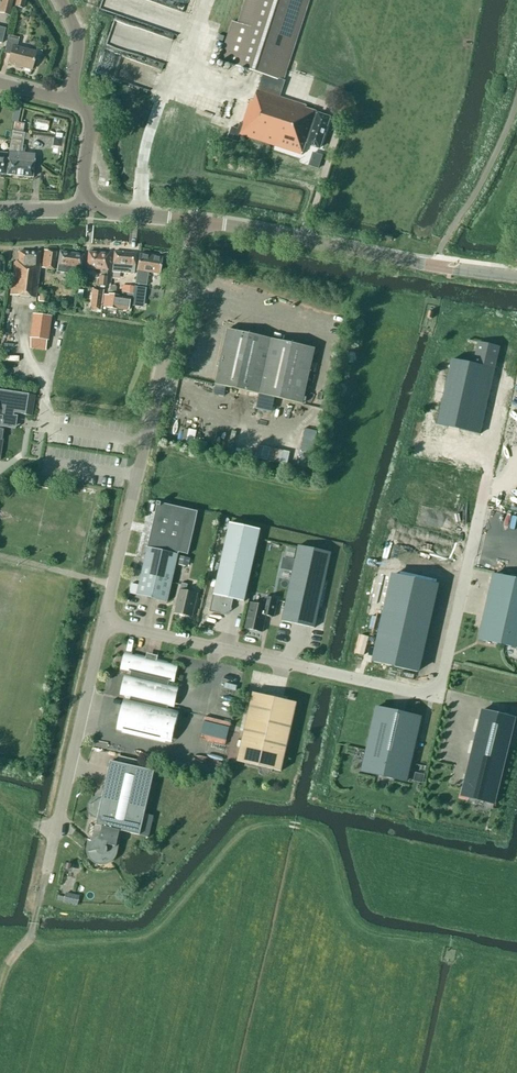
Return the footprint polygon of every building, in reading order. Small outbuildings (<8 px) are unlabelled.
[(23,9),(25,0),(16,0),(14,7),(23,9)] [(282,80),(308,0),(246,0),(239,24),(233,22),(221,61),(263,74),(258,90),(257,90),(253,101),(250,100),(243,123),(240,122),(238,129),(232,127),(228,138),(237,142),(239,134),(302,155),(306,143),(309,144),(319,148),(329,118),(318,114),(318,115),(315,114),(316,111),(306,108),(306,106),(280,97),(285,81),(282,80)] [(115,20),(108,45),(135,52),(141,27),(115,20)] [(7,64),(31,70),(36,52),(16,47),(18,40),(8,37),(3,53),(10,54),(7,64)] [(49,122),(37,120),(35,128),(36,128),(47,130),(49,122)] [(21,153),(25,133),(22,133),(24,124),(14,122),(9,152),(6,175),(32,177),(35,154),(21,153)] [(61,147),(62,138),(56,137),(54,137),(53,137),(53,143),(52,146),(60,147),(61,147)] [(41,268),(53,270),(55,252),(44,250),(41,268)] [(80,268),(82,255),(59,251),(56,272),(65,273),(79,275),(80,268)] [(13,266),(9,294),(35,298),(39,268),(39,252),(18,252),(18,262),(13,262),(13,266)] [(107,270),(109,254),(88,252),(87,268),(101,269),(101,276),(99,276),(98,286),(106,286),(106,277),(107,270)] [(112,272),(134,274),(136,254),(114,252),(112,272)] [(137,271),(159,274),(161,257),(139,254),(137,271)] [(121,292),(133,293),(131,305),(140,307),(144,281),(135,279),(134,287),(122,285),(121,292)] [(90,309),(100,310),(103,290),(93,289),(90,309)] [(38,301),(47,302),(48,292),(39,291),(38,301)] [(107,307),(128,310),(130,297),(108,294),(108,295),(104,295),(103,306),(107,307)] [(46,340),(49,317),(32,314),(29,337),(46,340)] [(257,410),(270,413),(274,397),(302,403),(315,349),(228,329),(216,384),(260,394),(257,410)] [(499,347),(478,343),(473,365),(452,360),(437,424),(480,434),(499,347)] [(31,416),(34,395),(0,390),(0,454),(4,427),(11,428),(13,413),(31,416)] [(190,429),(187,442),(195,443),(197,430),(190,429)] [(233,599),(244,602),(260,530),(230,523),(214,594),(210,611),(224,615),(231,610),(233,599)] [(314,628),(331,553),(299,546),(282,621),(314,628)] [(137,595),(167,602),(178,554),(148,547),(137,595)] [(289,547),(288,547),(286,555),(286,557),(286,558),(287,558),(294,559),(296,548),(289,547)] [(397,575),(377,662),(420,672),(440,585),(397,575)] [(493,579),(479,643),(516,652),(516,584),(493,579)] [(175,613),(192,617),(197,594),(186,591),(188,584),(182,583),(175,613)] [(251,603),(245,628),(262,632),(266,615),(274,617),(278,600),(265,597),(263,606),(251,603)] [(362,637),(356,657),(362,659),(368,638),(362,637)] [(167,664),(146,659),(135,656),(130,655),(126,670),(131,671),(125,697),(130,699),(122,732),(165,742),(173,709),(168,708),(173,684),(169,683),(173,665),(167,664)] [(239,748),(241,748),(237,761),(281,771),(297,703),(253,693),(242,741),(239,740),(237,745),(239,748)] [(406,782),(420,716),(377,707),(362,772),(406,782)] [(494,804),(515,718),(482,710),(461,796),(494,804)] [(201,735),(226,743),(232,722),(206,715),(201,735)] [(91,816),(94,817),(98,819),(96,825),(102,826),(101,833),(99,833),(97,834),(94,835),(92,836),(91,838),(90,840),(88,839),(90,841),(89,849),(89,852),(90,854),(91,856),(92,858),(94,860),(96,861),(98,862),(100,863),(103,863),(105,862),(107,862),(109,860),(111,859),(113,857),(114,855),(115,853),(119,837),(117,837),(119,830),(140,835),(155,771),(111,761),(104,792),(99,794),(93,798),(90,801),(88,804),(87,806),(87,808),(88,811),(89,814),(91,816)] [(424,782),(427,765),(413,763),(411,780),(424,782)] [(64,901),(79,904),(81,895),(67,892),(64,901)]
